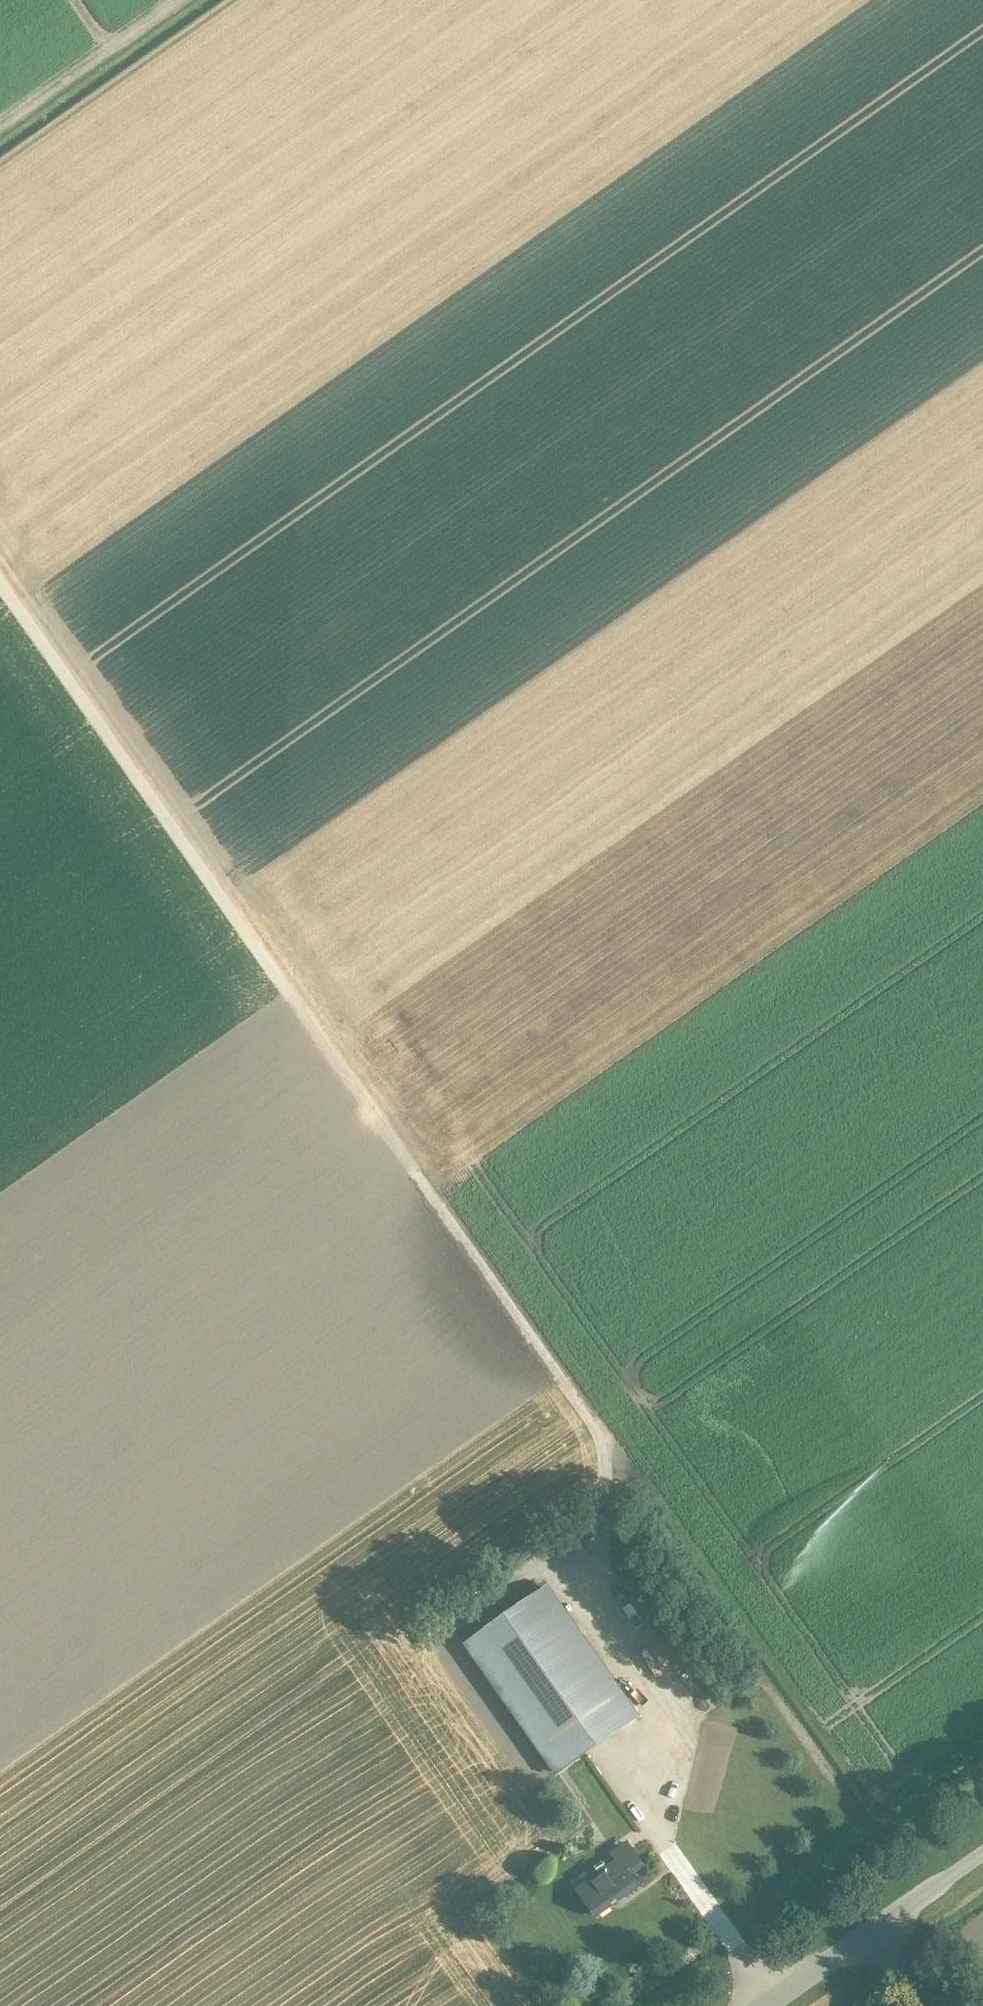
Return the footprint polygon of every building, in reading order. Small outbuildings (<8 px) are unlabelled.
[(546,1589),(467,1645),(557,1773),(636,1717),(546,1589)] [(637,1887),(629,1876),(642,1867),(625,1843),(612,1853),(617,1860),(577,1889),(596,1916),(637,1887)]
